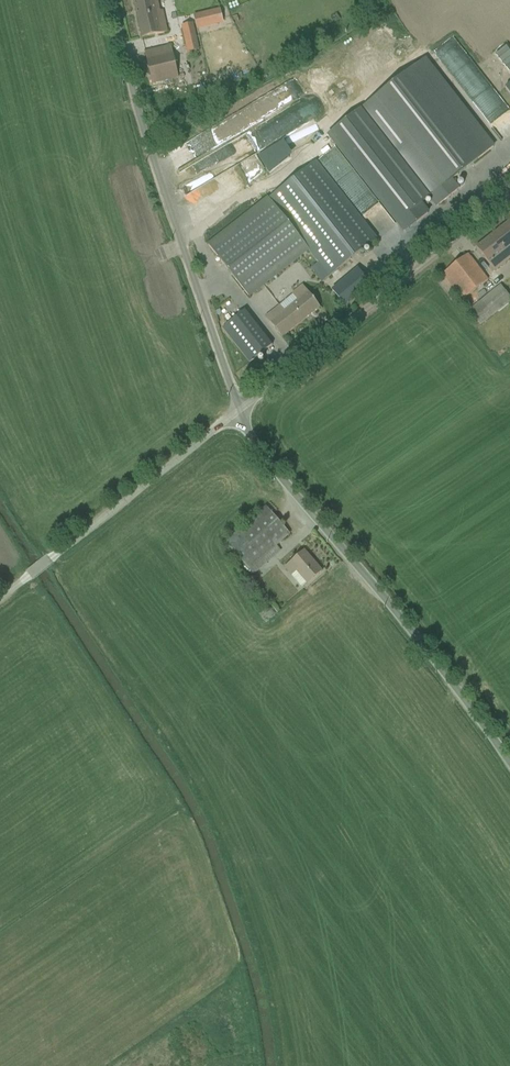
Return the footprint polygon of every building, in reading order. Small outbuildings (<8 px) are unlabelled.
[(141,40),(168,35),(161,0),(133,0),(141,40)] [(200,31),(228,30),(227,15),(200,16),(200,31)] [(187,29),(191,57),(204,56),(199,27),(187,29)] [(155,86),(182,84),(179,50),(151,53),(155,86)] [(433,62),(365,112),(439,211),(465,192),(458,183),(500,152),(433,62)] [(232,148),(177,179),(188,200),(244,169),(232,148)] [(344,150),(211,243),(252,301),(314,257),(321,267),(315,271),(325,285),(383,245),(336,178),(354,165),(344,150)] [(187,158),(193,165),(200,160),(195,152),(187,158)] [(509,258),(509,220),(475,249),(494,272),(509,258)] [(494,285),(474,257),(446,277),(466,305),(494,285)] [(283,340),(320,310),(303,287),(265,318),(283,340)] [(509,310),(509,295),(506,289),(474,309),(484,326),(509,310)] [(255,366),(277,349),(250,313),(227,330),(255,366)] [(277,503),(239,541),(268,570),(306,532),(277,503)] [(302,587),(323,570),(304,548),(283,565),(302,587)]
